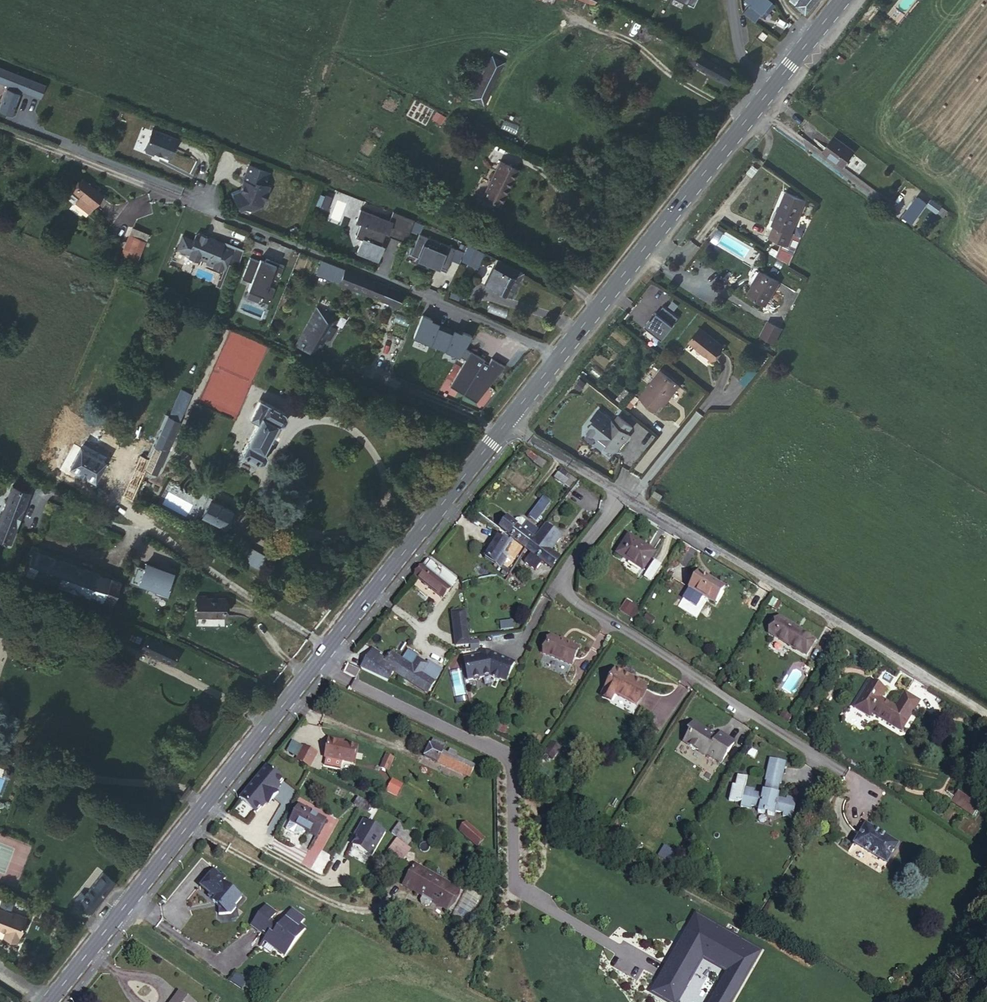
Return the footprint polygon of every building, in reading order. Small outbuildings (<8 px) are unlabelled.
[(751,4),(744,12),(754,21),(761,13),(764,15),(773,4),(768,0),(746,0),(751,4)] [(803,12),(813,0),(789,0),(803,12)] [(691,51),(686,60),(728,84),(734,74),(691,51)] [(491,57),(488,64),(500,70),(503,63),(491,57)] [(488,64),(475,91),(486,97),(500,70),(488,64)] [(0,67),(0,80),(1,81),(6,83),(11,72),(26,78),(26,77),(0,67)] [(11,72),(6,83),(5,85),(20,91),(26,78),(11,72)] [(486,97),(475,91),(471,99),(483,105),(486,97)] [(162,127),(150,146),(151,149),(157,153),(158,151),(173,160),(184,142),(162,127)] [(835,137),(827,146),(831,149),(828,153),(845,166),(855,152),(840,141),(835,137)] [(843,137),(840,141),(855,152),(871,165),(875,161),(843,137)] [(407,153),(401,168),(409,171),(416,156),(407,153)] [(501,162),(482,198),(500,207),(518,171),(501,162)] [(268,173),(249,165),(243,180),(247,182),(244,190),(234,194),(237,203),(243,201),(245,208),(251,209),(262,205),(269,187),(264,185),(268,173)] [(82,177),(72,189),(79,194),(91,205),(101,194),(82,177)] [(787,193),(780,207),(782,208),(774,227),(770,238),(789,245),(794,234),(791,232),(805,200),(787,193)] [(79,194),(74,200),(86,210),(91,205),(79,194)] [(919,197),(905,216),(913,221),(926,203),(919,197)] [(942,207),(931,200),(927,205),(937,213),(942,207)] [(362,207),(357,218),(362,219),(360,223),(356,233),(363,236),(358,249),(379,257),(383,246),(381,245),(384,234),(406,243),(413,224),(392,215),(390,219),(362,207)] [(782,208),(780,207),(772,226),(774,227),(782,208)] [(393,212),(392,215),(413,224),(414,220),(412,219),(403,215),(393,212)] [(929,225),(921,218),(916,224),(924,230),(929,225)] [(223,243),(199,234),(195,235),(193,241),(182,236),(177,249),(207,261),(214,264),(213,266),(224,270),(228,261),(230,261),(235,248),(223,243)] [(419,234),(413,248),(420,251),(417,257),(439,267),(445,255),(452,258),(455,250),(419,234)] [(152,243),(137,237),(129,257),(145,263),(152,243)] [(462,261),(475,268),(483,253),(469,246),(462,261)] [(420,251),(413,248),(410,254),(417,257),(420,251)] [(445,255),(439,267),(446,270),(452,258),(445,255)] [(277,280),(283,266),(265,259),(264,261),(263,263),(258,261),(249,257),(241,278),(250,282),(247,290),(262,295),(260,300),(268,303),(274,289),(266,286),(270,277),(277,280)] [(510,276),(514,269),(501,263),(498,270),(494,268),(486,285),(505,294),(513,277),(510,276)] [(384,286),(343,269),(338,283),(379,299),(384,286)] [(779,282),(762,272),(749,295),(765,305),(779,282)] [(401,293),(384,286),(379,299),(396,306),(401,293)] [(652,317),(646,324),(663,338),(674,324),(673,324),(679,317),(665,305),(659,312),(658,311),(653,318),(652,317)] [(317,353),(324,339),(326,335),(330,338),(335,330),(331,328),(336,320),(317,309),(296,346),(317,353)] [(782,329),(769,321),(761,335),(774,343),(782,329)] [(691,341),(705,352),(706,351),(714,358),(724,346),(701,328),(691,341)] [(706,351),(705,352),(713,359),(714,358),(706,351)] [(450,386),(475,401),(503,367),(489,361),(487,368),(481,366),(482,363),(467,357),(450,386)] [(669,394),(671,396),(680,383),(661,369),(640,396),(657,409),(663,402),(669,394)] [(752,369),(742,381),(746,385),(757,372),(752,369)] [(191,394),(182,390),(177,401),(186,405),(191,394)] [(258,422),(241,455),(258,464),(264,463),(267,457),(265,453),(263,452),(278,424),(279,425),(284,424),(286,419),(284,412),(260,400),(250,419),(258,422)] [(186,405),(177,401),(169,417),(179,422),(186,405)] [(631,425),(619,415),(614,421),(598,408),(592,416),(595,418),(586,428),(594,434),(599,434),(609,442),(606,445),(612,450),(617,450),(624,440),(623,439),(627,433),(626,432),(631,425)] [(146,469),(169,417),(159,414),(122,495),(132,500),(146,469)] [(179,422),(169,417),(146,469),(156,474),(179,422)] [(81,448),(70,468),(95,481),(106,462),(81,448)] [(547,461),(538,456),(534,462),(544,468),(547,461)] [(559,474),(574,484),(577,480),(561,470),(559,474)] [(570,489),(574,484),(559,474),(558,474),(554,478),(570,489)] [(0,517),(0,539),(11,543),(30,493),(12,486),(0,517)] [(543,498),(528,517),(536,523),(551,503),(543,498)] [(210,501),(202,516),(225,527),(227,525),(230,527),(236,516),(232,514),(233,511),(210,501)] [(507,519),(499,530),(526,549),(533,539),(539,532),(525,522),(520,529),(513,524),(507,519)] [(517,520),(513,524),(520,529),(525,522),(521,519),(517,520)] [(561,537),(544,525),(533,539),(550,552),(561,537)] [(628,536),(616,554),(627,561),(627,559),(643,570),(654,553),(628,536)] [(505,576),(507,573),(509,570),(502,565),(506,560),(505,559),(508,555),(504,552),(509,544),(499,537),(485,558),(503,571),(502,574),(505,576)] [(533,539),(526,549),(530,552),(523,562),(535,571),(542,561),(551,568),(559,558),(550,552),(533,539)] [(171,560),(140,547),(132,573),(162,584),(171,560)] [(244,564),(262,569),(266,553),(249,548),(244,564)] [(89,595),(86,604),(108,612),(119,581),(34,550),(26,573),(89,595)] [(428,560),(415,576),(443,599),(456,581),(442,569),(441,570),(428,560)] [(655,581),(662,565),(655,562),(648,578),(655,581)] [(699,572),(689,588),(715,603),(725,588),(699,572)] [(639,600),(631,595),(620,611),(628,617),(639,600)] [(197,597),(197,616),(224,617),(225,599),(205,599),(205,597),(197,597)] [(452,612),(454,637),(468,635),(465,611),(452,612)] [(794,630),(795,627),(780,618),(770,635),(806,656),(814,642),(799,633),(794,630)] [(500,623),(501,630),(514,629),(513,621),(500,623)] [(468,635),(454,637),(456,646),(469,645),(468,635)] [(577,648),(549,636),(542,654),(570,666),(577,648)] [(476,641),(469,642),(470,650),(477,649),(476,641)] [(409,650),(402,660),(413,667),(418,658),(419,657),(409,650)] [(385,666),(388,661),(379,656),(373,652),(362,669),(389,682),(394,671),(385,666)] [(468,681),(489,677),(498,681),(498,680),(505,683),(514,664),(492,653),(490,657),(485,655),(464,659),(468,681)] [(394,671),(407,680),(419,659),(418,658),(413,667),(402,660),(392,654),(388,661),(385,666),(394,671)] [(419,659),(407,680),(428,693),(435,682),(434,681),(441,670),(429,662),(427,664),(419,659)] [(647,686),(615,669),(601,696),(612,702),(615,695),(637,706),(647,686)] [(870,682),(854,708),(869,717),(871,714),(901,732),(920,702),(904,693),(896,707),(881,699),(886,692),(870,682)] [(689,734),(683,743),(704,758),(706,756),(720,765),(734,743),(720,734),(717,739),(712,736),(711,737),(708,735),(709,734),(693,723),(687,733),(689,734)] [(339,743),(340,740),(329,738),(324,757),(326,757),(342,761),(353,763),(357,746),(343,743),(339,743)] [(433,740),(424,757),(469,778),(475,766),(455,757),(456,753),(450,750),(448,754),(442,751),(444,745),(433,740)] [(296,759),(301,751),(288,744),(283,752),(296,759)] [(560,750),(551,744),(544,756),(552,761),(560,750)] [(303,746),(296,759),(310,766),(317,753),(303,746)] [(389,773),(396,759),(387,754),(380,768),(389,773)] [(326,757),(324,765),(340,768),(342,761),(326,757)] [(787,764),(771,761),(766,783),(767,783),(765,793),(763,792),(762,797),(754,795),(755,792),(745,790),(747,780),(741,778),(738,788),(735,787),(731,803),(738,804),(738,803),(742,804),(741,809),(750,811),(751,808),(759,810),(758,815),(765,816),(765,815),(768,816),(768,817),(774,819),(775,814),(783,816),(783,819),(792,821),(797,802),(787,800),(787,802),(779,801),(780,796),(778,796),(780,786),(782,787),(787,764)] [(267,765),(253,782),(272,798),(286,780),(267,765)] [(6,770),(3,776),(10,779),(12,773),(6,770)] [(253,782),(240,798),(260,814),(272,798),(253,782)] [(404,785),(395,782),(390,794),(399,797),(404,785)] [(979,807),(965,798),(962,802),(976,811),(979,807)] [(358,799),(354,805),(368,812),(371,806),(358,799)] [(300,807),(291,822),(305,830),(316,836),(325,821),(300,807)] [(364,820),(358,830),(361,832),(358,837),(352,846),(372,857),(385,833),(364,820)] [(305,830),(291,822),(286,830),(294,835),(303,834),(305,830)] [(398,837),(405,828),(399,824),(392,834),(398,837)] [(466,824),(460,830),(477,846),(483,839),(466,824)] [(866,825),(854,844),(887,864),(898,845),(866,825)] [(398,837),(396,840),(404,846),(413,834),(405,828),(398,837)] [(421,896),(447,911),(459,890),(416,865),(407,881),(418,888),(423,880),(428,883),(421,896)] [(214,869),(201,886),(212,895),(210,897),(215,901),(214,902),(218,905),(219,914),(230,912),(235,906),(234,905),(241,896),(223,882),(225,878),(221,875),(214,869)] [(76,901),(92,913),(115,884),(103,874),(85,896),(82,894),(76,901)] [(428,883),(423,880),(418,888),(416,893),(421,896),(428,883)] [(418,888),(407,881),(404,885),(416,893),(418,888)] [(481,900),(466,892),(450,919),(465,928),(481,900)] [(0,902),(0,931),(5,933),(18,938),(26,917),(14,912),(13,914),(10,913),(11,911),(13,903),(1,899),(0,902)] [(265,907),(251,926),(261,934),(264,930),(269,934),(263,942),(284,957),(304,931),(298,927),(286,918),(279,928),(270,921),(275,914),(265,907)] [(291,912),(286,918),(298,927),(303,921),(291,912)] [(18,938),(5,933),(4,936),(16,941),(18,938)] [(173,1001),(193,1001),(180,993),(173,1001)]
